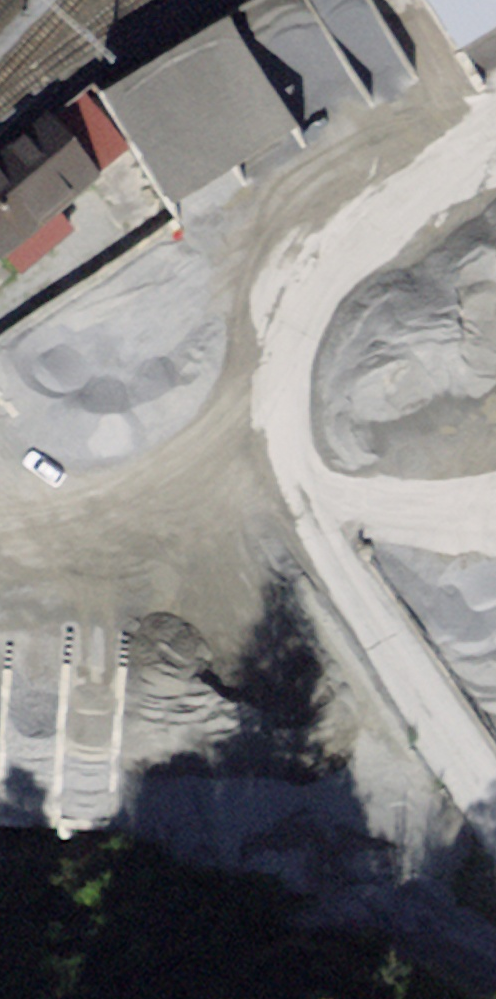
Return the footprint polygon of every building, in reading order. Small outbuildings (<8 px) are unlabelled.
[(228,34),(102,112),(172,224),(298,146),(228,34)] [(103,185),(53,125),(0,168),(0,264),(3,267),(103,185)] [(95,364),(71,309),(0,340),(0,373),(31,359),(44,387),(95,364)]
